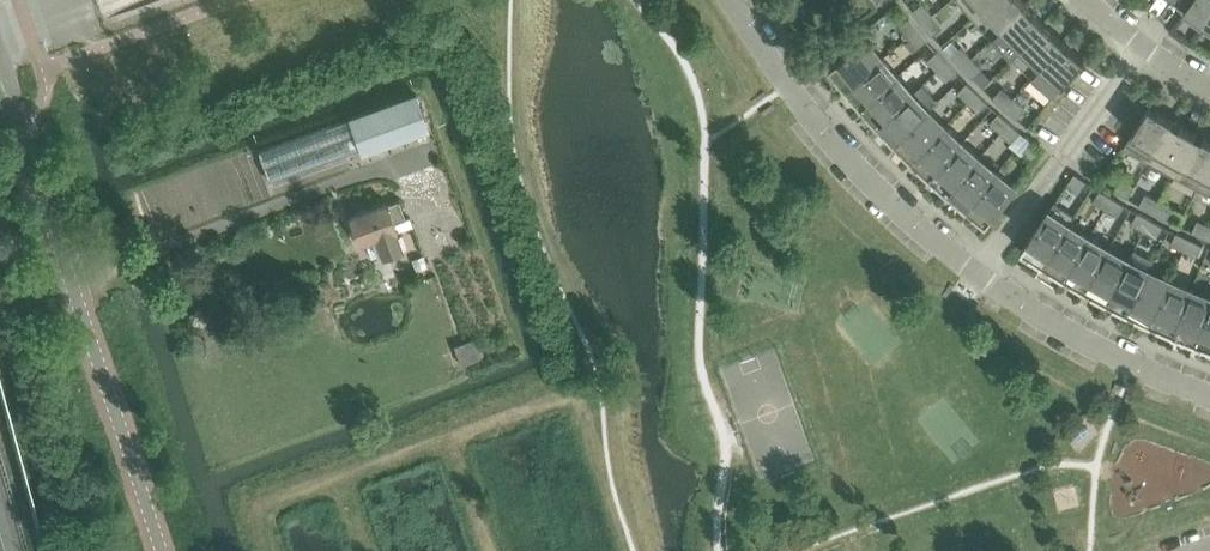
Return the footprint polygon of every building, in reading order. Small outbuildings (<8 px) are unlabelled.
[(974,17),(993,0),(959,0),(974,17)] [(974,17),(993,38),(1028,4),(1025,0),(993,0),(974,17)] [(1185,8),(1205,22),(1209,14),(1209,0),(1174,0),(1185,8)] [(924,2),(913,10),(923,23),(934,14),(924,2)] [(1028,4),(993,38),(1012,58),(1047,22),(1028,4)] [(933,35),(943,26),(934,14),(923,23),(933,35)] [(910,17),(899,25),(909,37),(919,28),(910,17)] [(1047,22),(1012,58),(1033,77),(1066,40),(1047,22)] [(918,48),(928,40),(919,28),(909,37),(918,48)] [(868,38),(831,67),(847,88),(884,57),(868,38)] [(1055,96),(1086,58),(1066,40),(1033,77),(1055,96)] [(961,48),(952,56),(963,67),(972,57),(962,47),(961,48)] [(948,61),(938,51),(928,60),(938,70),(948,61)] [(862,106),(898,75),(884,57),(847,88),(862,106)] [(963,67),(973,78),(983,69),(972,57),(963,67)] [(948,81),(958,72),(948,61),(938,70),(948,81)] [(879,124),(914,92),(898,75),(862,106),(879,124)] [(978,92),(968,82),(959,92),(969,102),(978,92)] [(914,92),(879,124),(896,142),(930,109),(938,101),(923,84),(914,92)] [(1002,87),(993,97),(1005,108),(1014,98),(1002,87)] [(979,112),(989,103),(978,92),(969,102),(979,112)] [(349,120),(258,152),(269,182),(360,149),(362,156),(429,131),(416,95),(349,120)] [(1017,118),(1026,108),(1014,98),(1005,108),(1017,118)] [(1151,105),(1124,146),(1149,161),(1174,119),(1151,105)] [(946,125),(930,109),(896,142),(913,159),(946,125)] [(999,112),(990,122),(1002,132),(1010,122),(999,112)] [(1174,119),(1149,161),(1173,175),(1197,131),(1174,119)] [(1021,131),(1012,123),(1010,122),(1002,132),(1012,141),(1021,131)] [(946,125),(913,159),(931,176),(963,141),(946,125)] [(1173,175),(1198,188),(1209,164),(1209,138),(1197,131),(1173,175)] [(963,141),(931,176),(949,192),(980,156),(963,141)] [(1025,152),(1037,161),(1045,150),(1033,141),(1025,152)] [(980,156),(949,192),(967,208),(998,171),(980,156)] [(1198,188),(1209,193),(1209,164),(1198,188)] [(988,224),(1017,186),(998,171),(967,208),(988,224)] [(1068,184),(1080,192),(1088,181),(1075,173),(1068,184)] [(1128,198),(1135,186),(1122,178),(1115,190),(1128,198)] [(1114,197),(1101,189),(1094,201),(1106,208),(1114,197)] [(1147,192),(1140,204),(1154,212),(1160,200),(1147,192)] [(1119,216),(1126,204),(1114,197),(1106,208),(1119,216)] [(403,249),(396,231),(397,230),(394,223),(406,218),(399,199),(387,204),(387,203),(349,216),(359,244),(376,237),(382,256),(403,249)] [(1168,220),(1174,208),(1160,200),(1154,212),(1168,220)] [(1056,201),(1023,250),(1044,264),(1070,224),(1069,223),(1075,214),(1056,201)] [(1151,218),(1139,212),(1132,224),(1144,230),(1151,218)] [(1158,237),(1164,225),(1151,218),(1144,230),(1158,237)] [(1193,231),(1207,238),(1209,230),(1209,225),(1198,219),(1193,231)] [(1065,277),(1090,236),(1070,224),(1044,264),(1065,277)] [(1177,232),(1172,244),(1184,250),(1190,238),(1177,232)] [(1090,236),(1065,277),(1086,289),(1109,248),(1090,236)] [(1198,256),(1204,244),(1190,238),(1184,250),(1198,256)] [(1107,301),(1130,259),(1109,248),(1086,289),(1107,301)] [(1130,259),(1107,301),(1129,312),(1150,269),(1155,259),(1135,248),(1130,259)] [(425,255),(414,259),(418,270),(429,266),(425,255)] [(1151,323),(1171,279),(1150,269),(1129,312),(1151,323)] [(1173,333),(1192,289),(1171,279),(1151,323),(1173,333)] [(1173,333),(1196,342),(1209,306),(1209,296),(1192,289),(1173,333)] [(1209,347),(1209,306),(1196,342),(1209,347)] [(476,338),(454,345),(461,364),(482,357),(476,338)]
